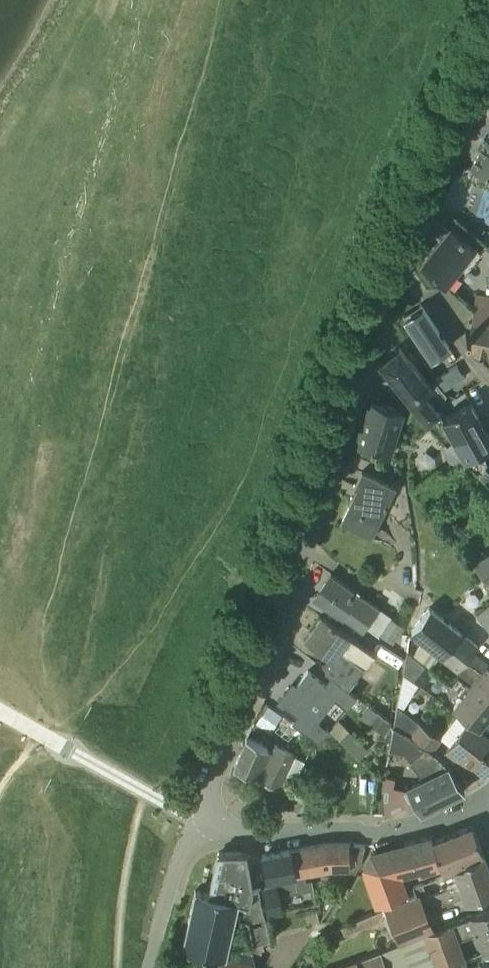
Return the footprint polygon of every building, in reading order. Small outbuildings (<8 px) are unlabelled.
[(487,138),(472,164),(488,174),(488,135),(487,138)] [(452,290),(481,253),(451,229),(422,266),(452,290)] [(476,295),(474,306),(488,310),(488,297),(476,295)] [(474,306),(471,322),(469,322),(467,331),(465,331),(464,338),(469,338),(467,347),(475,349),(474,353),(484,355),(485,351),(488,352),(488,310),(474,306)] [(423,307),(422,308),(405,319),(431,359),(449,347),(423,307)] [(379,364),(417,408),(425,401),(422,398),(426,394),(424,392),(431,386),(399,347),(379,364)] [(457,364),(436,378),(443,389),(464,375),(457,364)] [(417,408),(422,415),(429,423),(448,443),(454,439),(483,423),(471,402),(444,417),(440,412),(440,410),(426,394),(422,398),(425,401),(417,408)] [(356,444),(389,454),(402,411),(369,401),(356,444)] [(488,464),(484,466),(477,453),(488,447),(488,435),(483,423),(454,439),(464,460),(488,483),(488,464)] [(341,522),(372,537),(396,486),(362,470),(354,487),(357,488),(341,522)] [(488,578),(488,551),(473,561),(488,578)] [(363,631),(380,607),(331,573),(317,594),(329,603),(326,607),(338,615),(339,613),(363,631)] [(477,614),(488,628),(488,603),(477,614)] [(458,667),(458,668),(466,659),(483,671),(488,664),(472,651),(478,645),(430,607),(411,631),(458,667)] [(347,688),(373,653),(323,617),(306,641),(332,660),(325,670),(331,675),(347,688)] [(432,666),(440,656),(410,632),(407,648),(432,666)] [(425,666),(407,652),(404,674),(413,680),(425,666)] [(488,664),(483,671),(466,659),(458,668),(461,673),(475,682),(479,676),(488,684),(479,696),(488,703),(488,664)] [(335,699),(347,708),(357,696),(347,688),(331,675),(325,683),(308,670),(293,690),(290,688),(280,701),(298,715),(292,722),(317,740),(329,730),(318,721),(335,699)] [(488,713),(488,703),(479,696),(488,684),(479,676),(475,682),(470,688),(465,685),(459,693),(463,696),(455,707),(479,726),(488,713)] [(427,690),(419,684),(414,691),(422,697),(427,690)] [(271,731),(284,715),(271,705),(258,721),(271,731)] [(367,721),(379,731),(388,720),(375,710),(367,721)] [(441,738),(420,722),(409,736),(431,751),(441,738)] [(451,744),(446,750),(460,761),(463,756),(487,775),(488,772),(488,738),(467,722),(451,744)] [(425,778),(408,787),(395,785),(396,775),(386,774),(384,798),(385,814),(414,800),(421,812),(465,791),(450,767),(449,767),(436,754),(431,751),(409,736),(395,726),(390,745),(409,761),(425,778)] [(271,750),(246,736),(234,766),(259,776),(258,777),(278,788),(281,781),(283,782),(287,774),(294,778),(304,760),(274,744),(271,750)] [(346,781),(334,776),(327,795),(339,800),(346,781)] [(273,799),(286,805),(294,787),(283,782),(281,781),(278,788),(273,799)] [(294,787),(286,805),(298,810),(306,790),(295,785),(294,787)] [(431,837),(375,851),(371,852),(365,866),(367,871),(365,872),(377,906),(407,893),(401,878),(417,872),(419,877),(442,869),(442,870),(464,862),(463,860),(483,852),(472,826),(433,841),(431,837)] [(304,872),(319,869),(330,867),(349,867),(357,868),(361,862),(365,846),(325,844),(290,850),(296,873),(304,872)] [(306,880),(304,872),(296,873),(290,850),(262,855),(270,886),(261,888),(265,914),(283,910),(280,894),(313,888),(312,879),(306,880)] [(271,939),(265,914),(261,888),(253,889),(246,851),(217,852),(209,893),(196,890),(183,947),(227,956),(228,954),(228,953),(236,918),(249,921),(254,945),(271,939)] [(443,874),(448,888),(460,883),(461,884),(488,872),(488,869),(483,854),(465,861),(465,863),(455,867),(455,869),(443,874)] [(388,907),(391,916),(402,940),(432,928),(425,911),(464,895),(467,902),(488,893),(488,872),(461,884),(460,883),(448,888),(447,887),(427,895),(423,897),(423,899),(419,900),(417,895),(388,907)] [(423,897),(427,895),(426,890),(423,882),(414,886),(417,895),(419,900),(423,899),(423,897)] [(381,952),(388,967),(453,967),(465,963),(456,939),(477,930),(485,953),(488,952),(488,908),(433,929),(381,952)] [(369,915),(352,922),(355,930),(372,923),(369,915)] [(355,930),(352,922),(342,926),(345,934),(355,930)] [(254,960),(250,946),(228,953),(228,954),(227,956),(227,957),(219,955),(217,967),(253,967),(254,960)] [(381,952),(372,955),(357,961),(338,967),(388,967),(381,952)]
